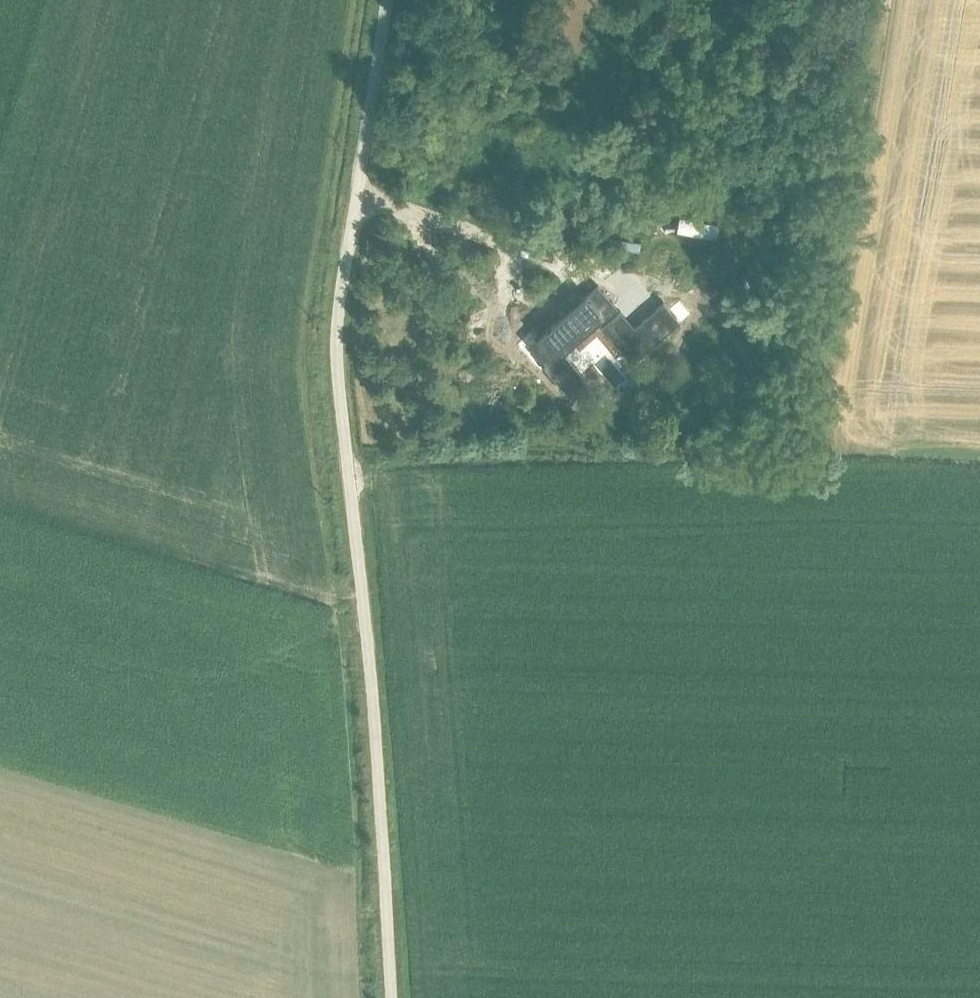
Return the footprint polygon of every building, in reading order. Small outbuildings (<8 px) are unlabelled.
[(671,269),(624,314),(640,332),(652,320),(655,324),(691,290),(671,269)] [(583,300),(531,349),(550,371),(603,321),(583,300)]
